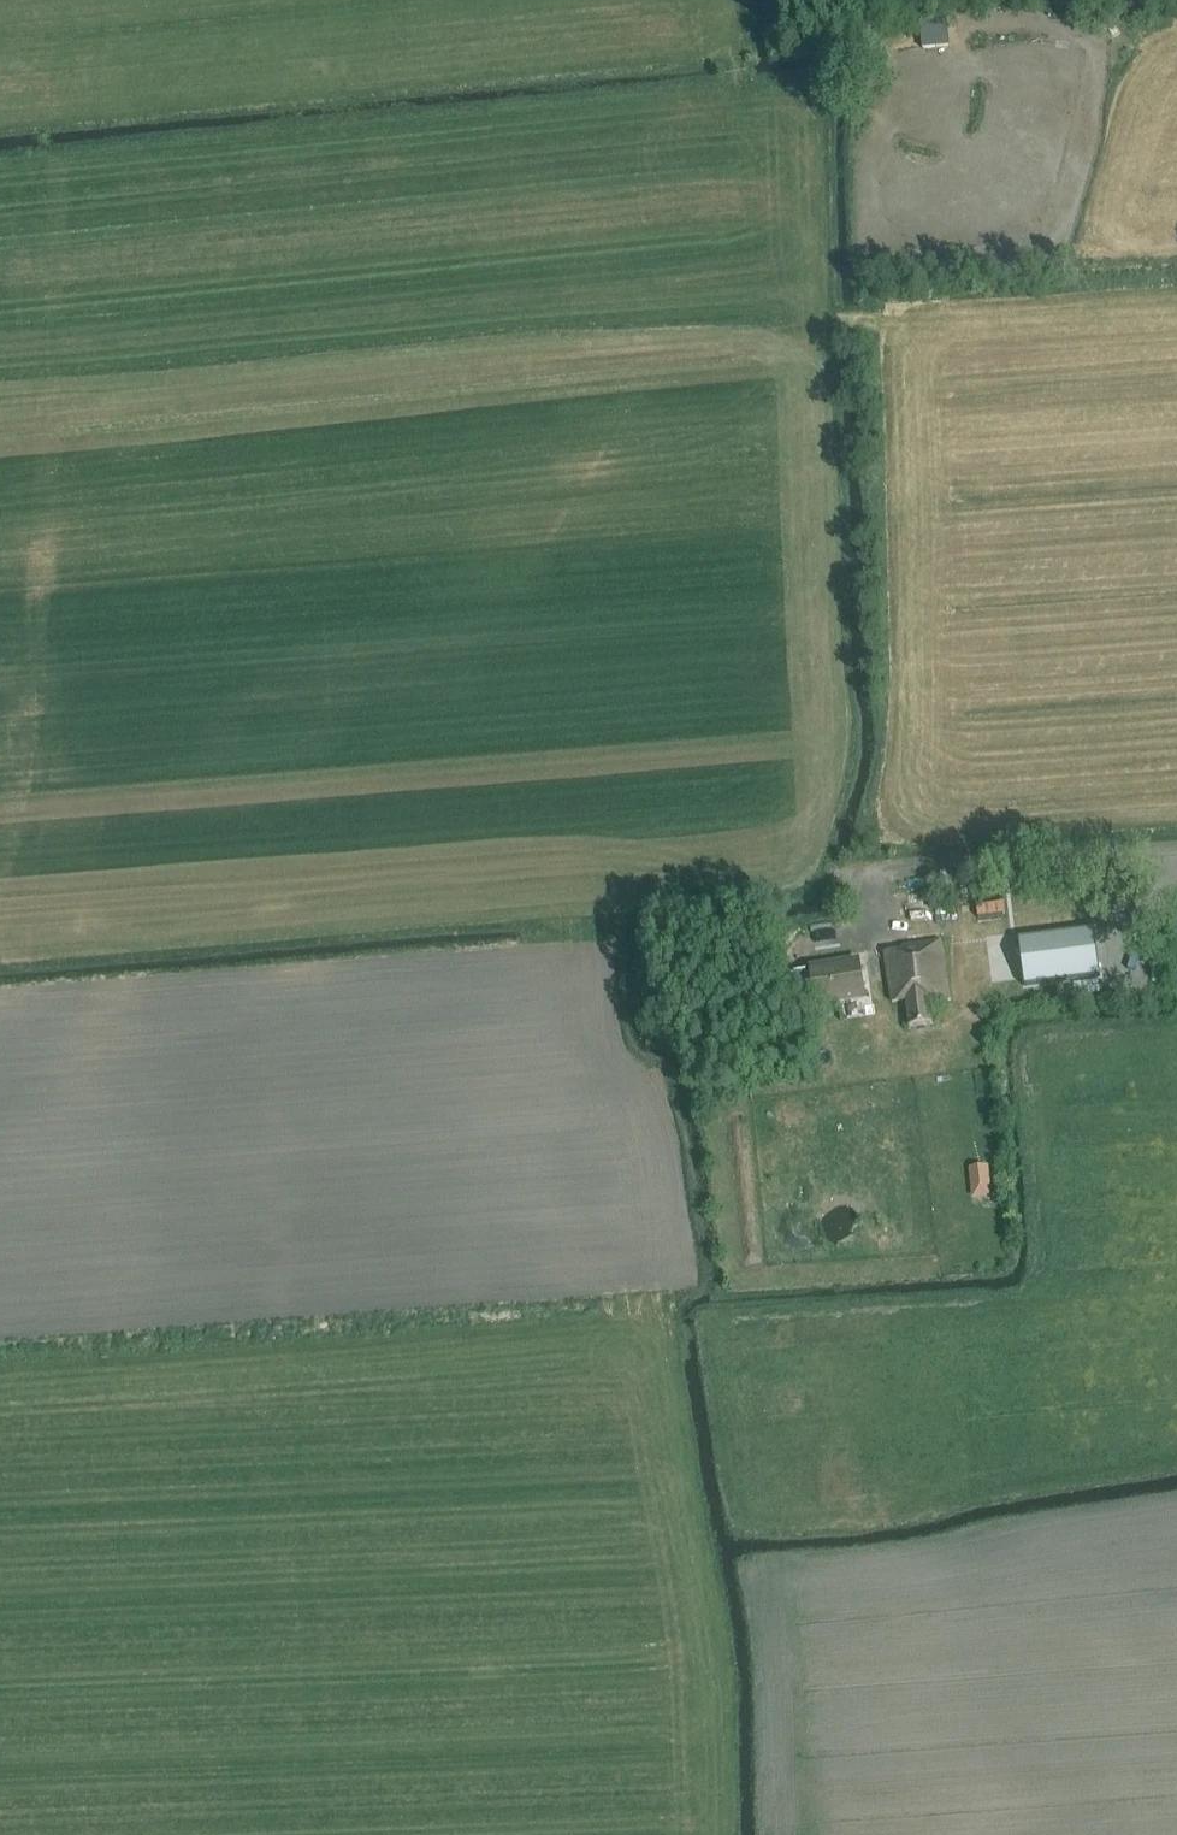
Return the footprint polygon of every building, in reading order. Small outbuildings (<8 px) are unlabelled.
[(1088,926),(1013,937),(1020,985),(1095,973),(1088,926)] [(930,1003),(949,1000),(940,940),(903,946),(904,950),(885,953),(893,1003),(905,1001),(909,1028),(933,1025),(930,1003)] [(860,961),(812,968),(818,1006),(866,999),(860,961)] [(816,1005),(811,971),(780,976),(786,1010),(816,1005)] [(832,1065),(831,1051),(818,1052),(819,1067),(832,1065)] [(987,1166),(968,1168),(971,1187),(989,1185),(987,1166)]
